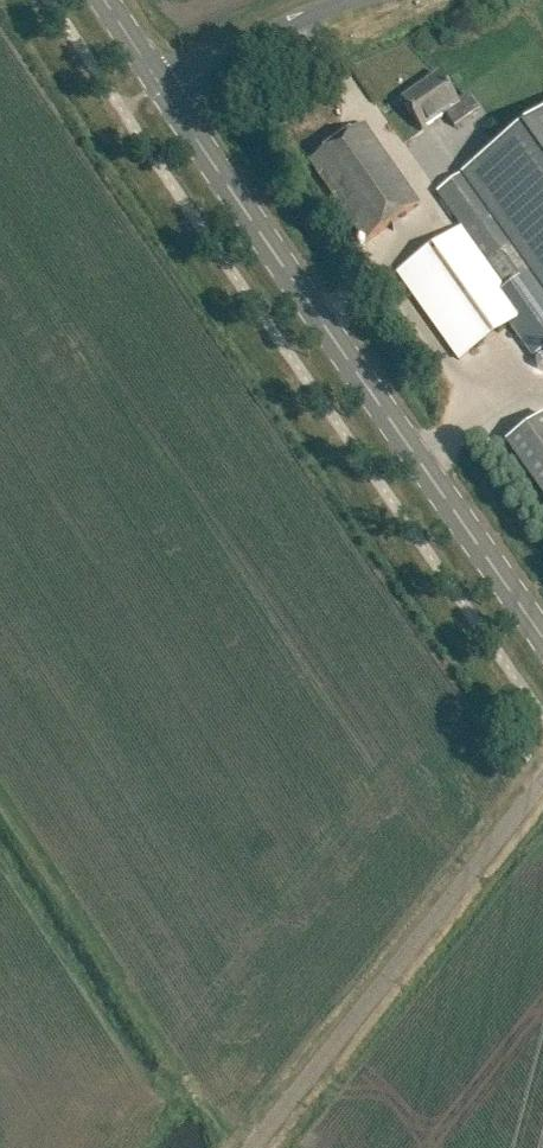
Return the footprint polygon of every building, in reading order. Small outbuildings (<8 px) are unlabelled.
[(458,102),(440,75),(402,101),(422,129),(446,113),(455,126),(478,110),(468,95),(458,102)] [(436,191),(462,227),(397,272),(456,359),(521,314),(485,262),(513,243),(542,286),(542,117),(436,191)] [(364,241),(419,204),(365,125),(311,162),(364,241)]
